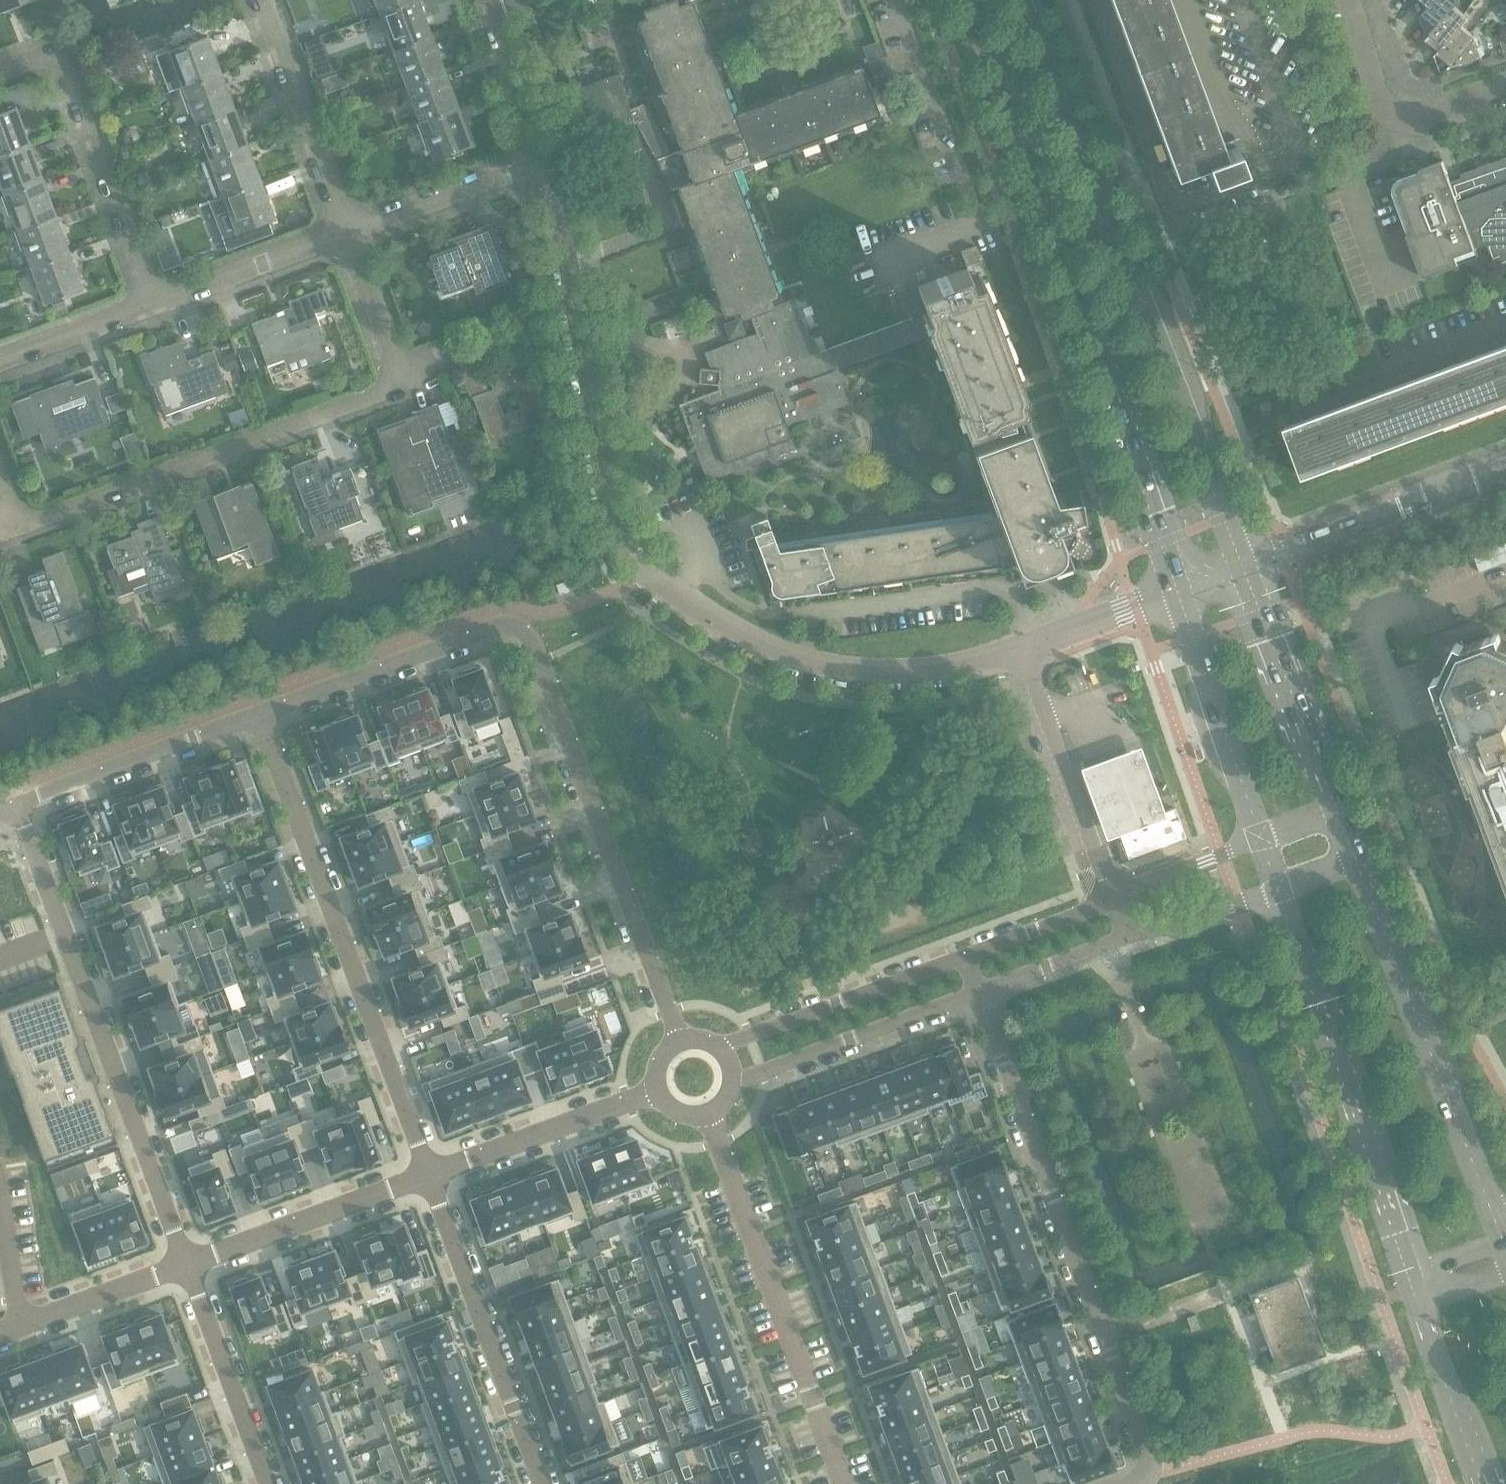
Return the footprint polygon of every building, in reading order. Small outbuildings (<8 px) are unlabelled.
[(22,4),(20,0),(0,0),(0,12),(22,4)] [(419,0),(376,0),(381,14),(419,0)] [(395,50),(432,36),(419,0),(381,14),(395,50)] [(726,316),(740,310),(742,318),(752,315),(759,333),(706,353),(711,367),(701,366),(700,382),(717,383),(719,389),(680,404),(687,423),(692,421),(711,474),(773,451),(775,456),(796,448),(786,421),(846,399),(848,403),(849,403),(837,369),(931,334),(966,428),(995,417),(992,406),(1002,402),(1006,411),(1016,407),(1024,404),(1020,392),(1025,390),(983,276),(972,280),(968,268),(919,286),(928,311),(923,312),(924,314),(820,353),(813,334),(809,335),(795,298),(775,305),(773,298),(780,295),(735,173),(881,118),(862,67),(735,115),(694,0),(687,3),(686,1),(688,0),(658,0),(659,4),(643,10),(646,18),(639,21),(665,91),(661,92),(683,150),(671,154),(644,105),(631,110),(621,72),(574,90),(597,139),(635,125),(634,122),(638,121),(658,158),(657,159),(669,191),(678,188),(726,316)] [(1177,167),(1174,168),(1175,171),(1206,160),(1212,176),(1243,164),(1237,145),(1222,151),(1167,0),(1116,0),(1177,167)] [(1427,9),(1428,10),(1436,0),(1416,0),(1427,9)] [(1427,9),(1420,17),(1435,28),(1436,29),(1455,6),(1455,7),(1461,0),(1436,0),(1428,10),(1427,9)] [(1469,18),(1455,7),(1455,6),(1436,29),(1435,28),(1428,36),(1441,47),(1442,48),(1462,25),(1463,25),(1469,18)] [(1442,48),(1441,47),(1435,55),(1450,68),(1449,68),(1450,69),(1452,69),(1451,67),(1458,60),(1463,64),(1484,56),(1476,37),(1463,25),(1462,25),(1442,48)] [(185,86),(221,73),(207,36),(171,50),(185,86)] [(445,72),(432,36),(395,50),(408,86),(445,72)] [(878,42),(864,48),(869,62),(884,56),(878,42)] [(884,57),(870,63),(875,77),(889,72),(884,57)] [(345,69),(323,78),(329,92),(351,84),(345,69)] [(459,108),(445,72),(408,86),(421,122),(459,108)] [(221,73),(185,86),(198,122),(235,109),(221,73)] [(30,144),(16,107),(5,111),(1,100),(0,100),(0,155),(30,144)] [(459,108),(421,122),(418,124),(427,148),(430,146),(434,158),(472,145),(459,108)] [(248,145),(235,109),(198,122),(212,158),(248,145)] [(0,155),(0,177),(7,194),(44,180),(30,144),(0,155)] [(248,145),(212,158),(202,162),(202,163),(203,163),(216,197),(215,197),(216,198),(225,194),(262,181),(248,145)] [(1416,171),(1388,181),(1423,277),(1479,257),(1476,248),(1488,244),(1496,267),(1505,264),(1505,158),(1462,174),(1464,180),(1452,184),(1444,161),(1416,171)] [(44,180),(7,194),(3,195),(10,214),(14,213),(20,230),(57,216),(44,180)] [(262,181),(225,194),(239,231),(275,217),(262,181)] [(70,252),(57,216),(20,230),(16,231),(23,250),(27,249),(33,266),(70,252)] [(458,245),(429,256),(443,293),(472,282),(476,294),(510,281),(504,264),(502,265),(497,252),(501,251),(492,228),(457,241),(458,245)] [(167,231),(152,236),(165,269),(180,264),(167,231)] [(962,250),(968,268),(972,278),(986,274),(976,245),(962,250)] [(84,288),(70,252),(33,266),(47,302),(84,288)] [(277,314),(253,323),(254,324),(255,324),(260,337),(257,338),(267,365),(286,358),(284,352),(304,345),(312,365),(333,357),(320,324),(317,325),(314,314),(331,308),(324,289),(289,301),(293,312),(285,315),(284,310),(277,313),(277,314)] [(491,360),(483,336),(453,347),(468,388),(485,382),(479,365),(491,360)] [(154,382),(159,397),(162,404),(160,405),(162,409),(164,409),(168,421),(169,420),(167,413),(189,405),(189,406),(190,406),(201,402),(202,402),(200,396),(215,391),(217,396),(229,392),(214,350),(213,350),(213,352),(201,356),(204,364),(203,365),(202,363),(198,364),(199,366),(192,369),(181,341),(149,353),(150,355),(152,354),(161,380),(154,382)] [(254,347),(241,352),(247,370),(260,366),(254,347)] [(1287,428),(1304,474),(1505,399),(1505,347),(1287,428)] [(230,370),(241,367),(237,352),(226,355),(230,370)] [(508,435),(508,436),(527,429),(526,428),(530,427),(525,413),(545,406),(528,359),(487,374),(493,389),(473,396),(486,433),(488,432),(497,428),(501,437),(508,435)] [(46,391),(14,403),(19,416),(34,411),(33,410),(37,409),(44,428),(40,429),(40,428),(39,429),(46,446),(74,436),(69,423),(104,410),(106,414),(107,413),(94,378),(56,392),(58,397),(50,400),(46,391)] [(113,412),(126,407),(120,391),(107,396),(113,412)] [(755,536),(749,538),(768,588),(784,586),(785,596),(1003,564),(1001,556),(1012,552),(1016,562),(1022,578),(1071,560),(1068,550),(1071,548),(1074,546),(1076,543),(1077,539),(1077,536),(1076,532),(1071,519),(1083,515),(1080,495),(1056,498),(1029,426),(1024,428),(1016,407),(1006,411),(1002,402),(992,406),(995,417),(966,428),(996,508),(776,540),(767,515),(750,521),(755,536)] [(398,473),(407,470),(417,466),(430,500),(468,486),(437,403),(414,411),(414,410),(412,411),(414,417),(382,429),(398,473)] [(319,456),(292,466),(318,534),(364,517),(356,494),(361,491),(352,467),(333,474),(334,476),(327,479),(319,456)] [(253,480),(196,501),(217,558),(218,557),(216,552),(249,540),(257,562),(279,554),(253,483),(254,483),(253,480)] [(124,539),(107,545),(107,546),(108,546),(117,569),(110,572),(110,571),(108,571),(118,598),(119,598),(119,597),(134,592),(133,589),(150,583),(157,602),(187,591),(159,516),(137,524),(138,525),(139,524),(141,528),(131,532),(133,537),(124,540),(124,539)] [(1483,569),(1505,561),(1505,541),(1477,552),(1483,569)] [(47,570),(29,577),(28,576),(27,577),(30,583),(17,587),(43,657),(44,656),(40,644),(61,636),(63,644),(97,631),(90,611),(83,614),(61,554),(64,553),(63,551),(42,558),(43,560),(44,559),(48,569),(47,570)] [(1502,640),(1499,633),(1486,638),(1485,637),(1465,644),(1464,645),(1457,641),(1451,655),(1450,654),(1441,674),(1441,675),(1434,677),(1439,691),(1438,691),(1442,704),(1444,703),(1448,713),(1446,714),(1447,716),(1448,716),(1457,740),(1448,743),(1462,779),(1470,776),(1505,872),(1505,642),(1502,640)] [(456,673),(487,663),(485,657),(454,668),(456,673)] [(479,670),(477,666),(463,671),(465,675),(455,679),(466,709),(454,714),(463,739),(476,735),(474,730),(500,720),(481,669),(479,670)] [(459,738),(450,713),(438,717),(426,686),(412,691),(413,694),(404,698),(423,748),(446,740),(447,743),(459,738)] [(423,748),(404,698),(394,701),(393,698),(379,703),(386,721),(385,721),(388,728),(377,732),(389,765),(401,760),(399,757),(423,748)] [(389,765),(377,732),(376,732),(379,739),(367,743),(367,742),(362,730),(357,715),(351,717),(350,714),(336,719),(337,723),(334,724),(334,722),(333,723),(352,774),(375,766),(376,769),(389,765)] [(352,774),(333,723),(310,731),(320,761),(308,765),(318,791),(330,786),(329,783),(352,774)] [(1146,747),(1086,770),(1113,840),(1173,817),(1146,747)] [(253,815),(265,810),(253,778),(241,782),(233,760),(209,768),(228,820),(251,811),(253,815)] [(228,820),(209,768),(208,769),(209,770),(206,771),(204,768),(191,773),(192,776),(186,778),(192,793),(191,793),(194,800),(183,804),(194,836),(207,832),(205,828),(228,820)] [(485,770),(459,780),(464,792),(467,791),(476,814),(526,796),(524,792),(528,791),(523,777),(519,778),(517,772),(503,778),(503,777),(490,782),(489,783),(485,770)] [(194,836),(183,804),(182,804),(185,811),(173,815),(172,814),(173,814),(168,801),(168,802),(161,784),(147,789),(149,792),(139,796),(158,846),(181,838),(182,841),(194,836)] [(158,846),(139,796),(130,799),(128,796),(115,801),(126,832),(114,837),(124,862),(136,858),(135,855),(158,846)] [(526,796),(476,814),(484,837),(481,839),(485,851),(511,841),(506,829),(508,829),(520,825),(520,824),(534,819),(532,813),(536,812),(531,798),(527,800),(526,796)] [(345,843),(341,844),(347,858),(350,856),(351,860),(401,842),(393,819),(396,817),(392,805),(366,815),(371,826),(343,837),(345,843)] [(1176,808),(1167,811),(1118,829),(1129,858),(1186,837),(1176,808)] [(94,829),(88,815),(78,818),(77,814),(63,819),(64,823),(62,824),(81,875),(107,866),(108,870),(121,866),(111,840),(99,845),(98,841),(99,841),(94,829)] [(278,845),(274,836),(264,840),(268,849),(278,845)] [(511,841),(485,851),(490,863),(493,862),(502,885),(553,866),(544,842),(515,853),(511,841)] [(353,864),(349,865),(354,879),(358,878),(360,884),(387,874),(388,873),(392,885),(418,876),(413,864),(410,865),(401,842),(351,860),(353,864)] [(229,847),(204,855),(209,869),(233,860),(229,847)] [(245,859),(219,869),(224,881),(231,878),(240,901),(286,884),(277,861),(263,866),(250,870),(250,871),(249,871),(245,860),(245,859)] [(553,866),(502,885),(510,908),(507,909),(511,921),(537,912),(532,900),(534,899),(534,900),(546,895),(561,890),(558,884),(562,883),(557,869),(553,870),(552,867),(553,867),(553,866)] [(205,874),(188,879),(194,897),(211,892),(205,874)] [(397,897),(368,908),(376,931),(427,912),(419,889),(422,888),(418,876),(392,885),(397,897)] [(286,884),(240,901),(249,924),(241,927),(245,939),(271,930),(266,918),(268,918),(280,913),(295,908),(286,884)] [(112,891),(82,900),(87,915),(116,905),(112,891)] [(101,932),(97,933),(102,948),(106,946),(107,950),(153,933),(145,910),(152,907),(148,895),(122,904),(127,916),(126,917),(125,916),(113,921),(98,927),(101,932)] [(473,909),(479,930),(490,927),(483,906),(473,909)] [(379,935),(375,936),(381,950),(384,949),(386,954),(413,945),(413,944),(414,944),(418,956),(444,946),(439,934),(436,935),(427,912),(376,931),(376,932),(378,932),(379,935)] [(537,912),(511,921),(516,933),(524,930),(532,954),(579,936),(579,935),(578,936),(577,933),(580,931),(575,917),(572,919),(570,913),(555,918),(542,923),(543,923),(541,924),(537,912)] [(271,930),(245,939),(250,951),(258,949),(266,972),(313,954),(305,931),(275,942),(271,930)] [(109,954),(105,955),(110,969),(114,968),(116,974),(130,968),(130,969),(143,964),(144,963),(148,975),(174,966),(169,953),(162,956),(153,933),(107,950),(109,954)] [(579,936),(532,954),(541,977),(533,980),(538,992),(563,983),(559,970),(588,960),(579,936)] [(396,983),(393,985),(398,999),(402,997),(403,1000),(402,1001),(402,1002),(449,984),(441,961),(448,958),(444,946),(418,956),(423,967),(421,968),(421,967),(409,972),(394,978),(396,983)] [(313,954),(266,972),(275,995),(267,998),(271,1010),(297,1000),(292,989),(294,988),(294,989),(306,984),(306,983),(321,978),(319,973),(322,971),(317,957),(314,958),(312,956),(314,955),(313,954)] [(487,988),(511,979),(505,962),(480,972),(487,988)] [(153,987),(123,998),(132,1021),(179,1004),(171,981),(178,978),(174,966),(148,975),(153,987)] [(0,997),(0,1037),(12,1071),(14,1070),(24,1099),(23,1099),(48,1169),(119,1143),(95,1078),(94,1077),(94,1076),(93,1076),(92,1075),(91,1075),(90,1075),(89,1075),(88,1075),(78,1047),(78,1046),(79,1046),(80,1045),(81,1044),(81,1043),(81,1042),(81,1041),(81,1040),(57,975),(0,997)] [(563,983),(538,992),(542,1004),(568,995),(563,983)] [(449,984),(402,1002),(411,1025),(440,1014),(445,1026),(470,1017),(465,1004),(458,1007),(449,984)] [(213,1013),(230,1008),(225,991),(208,996),(213,1013)] [(519,999),(508,1003),(511,1011),(522,1007),(519,999)] [(297,1000),(271,1010),(276,1022),(284,1019),(292,1042),(339,1025),(339,1024),(338,1024),(337,1021),(340,1020),(335,1006),(332,1007),(330,1002),(315,1007),(302,1011),(302,1012),(301,1012),(297,1000)] [(135,1024),(131,1026),(136,1040),(140,1039),(142,1044),(156,1039),(169,1035),(169,1034),(170,1034),(174,1045),(200,1036),(187,1001),(179,1004),(132,1021),(132,1022),(134,1022),(135,1024)] [(508,1003),(497,1007),(500,1015),(511,1011),(508,1003)] [(254,1018),(228,1026),(244,1077),(257,1072),(247,1040),(259,1036),(254,1018)] [(592,1021),(564,1031),(582,1079),(586,1078),(588,1081),(601,1077),(599,1073),(610,1069),(605,1055),(606,1055),(601,1043),(601,1044),(592,1021)] [(339,1025),(292,1042),(301,1065),(293,1068),(297,1081),(323,1071),(319,1059),(348,1048),(339,1025)] [(454,1029),(443,1033),(446,1041),(457,1037),(454,1029)] [(566,1040),(539,1051),(553,1090),(564,1086),(566,1090),(578,1085),(577,1081),(582,1079),(564,1031),(563,1031),(566,1040)] [(443,1033),(432,1037),(435,1045),(446,1041),(443,1033)] [(153,1073),(149,1075),(154,1089),(158,1087),(159,1090),(158,1091),(158,1092),(213,1071),(200,1036),(174,1045),(179,1057),(178,1058),(177,1057),(165,1062),(151,1068),(153,1073)] [(932,1052),(931,1052),(951,1104),(973,1096),(975,1099),(988,1094),(980,1072),(968,1077),(955,1043),(942,1048),(944,1052),(934,1055),(932,1052)] [(513,1050),(484,1060),(502,1109),(507,1107),(508,1111),(521,1106),(520,1102),(531,1098),(513,1050)] [(951,1104),(931,1052),(920,1056),(922,1060),(911,1064),(910,1060),(909,1060),(928,1113),(929,1112),(928,1108),(948,1100),(950,1104),(951,1104)] [(484,1060),(457,1071),(475,1119),(480,1117),(481,1121),(494,1116),(492,1112),(502,1109),(484,1060)] [(897,1064),(899,1068),(889,1072),(887,1068),(886,1068),(906,1121),(928,1113),(909,1060),(897,1064)] [(1145,1066),(1144,1066),(1146,1070),(1152,1067),(1151,1066),(1155,1064),(1156,1066),(1162,1064),(1161,1060),(1160,1060),(1160,1062),(1156,1064),(1155,1062),(1149,1064),(1150,1066),(1146,1068),(1145,1066)] [(875,1073),(876,1076),(865,1081),(883,1129),(906,1121),(886,1068),(875,1073)] [(213,1071),(158,1092),(167,1115),(196,1104),(201,1116),(226,1107),(213,1071)] [(457,1071),(429,1081),(446,1129),(457,1125),(459,1129),(471,1124),(470,1121),(475,1119),(457,1071)] [(854,1085),(853,1081),(841,1085),(861,1137),(883,1129),(865,1081),(854,1085)] [(841,1085),(842,1089),(832,1093),(830,1089),(819,1093),(838,1146),(861,1137),(841,1085)] [(818,1094),(819,1098),(809,1101),(808,1098),(796,1102),(812,1145),(834,1137),(837,1146),(838,1146),(819,1093),(818,1094)] [(361,1109),(338,1117),(356,1164),(379,1155),(368,1126),(380,1122),(371,1096),(358,1101),(361,1109)] [(796,1102),(797,1106),(787,1110),(785,1106),(773,1110),(789,1153),(812,1145),(796,1102)] [(312,1118),(300,1122),(309,1148),(321,1143),(322,1145),(321,1145),(326,1158),(326,1157),(332,1172),(337,1170),(338,1173),(352,1168),(351,1165),(354,1163),(355,1165),(356,1164),(338,1117),(315,1126),(312,1118)] [(289,1130),(266,1139),(285,1189),(288,1188),(290,1191),(304,1186),(303,1183),(308,1180),(303,1166),(299,1153),(298,1154),(298,1152),(309,1148),(300,1122),(288,1127),(289,1130)] [(242,1144),(229,1148),(239,1174),(251,1169),(251,1171),(255,1183),(256,1183),(261,1198),(267,1196),(268,1199),(282,1194),(281,1191),(285,1189),(266,1139),(243,1147),(242,1144)] [(612,1148),(608,1150),(624,1193),(652,1183),(645,1164),(646,1164),(642,1153),(641,1153),(636,1139),(625,1143),(624,1139),(611,1144),(612,1148)] [(969,1156),(980,1152),(977,1144),(966,1148),(969,1156)] [(590,1156),(579,1160),(596,1204),(624,1193),(608,1150),(603,1151),(602,1148),(589,1152),(590,1156)] [(957,1160),(969,1156),(966,1148),(954,1153),(957,1160)] [(215,1158),(189,1167),(208,1218),(210,1218),(212,1222),(226,1216),(224,1212),(234,1209),(229,1194),(224,1181),(224,1182),(223,1178),(235,1174),(226,1149),(213,1153),(215,1158)] [(1005,1171),(997,1149),(950,1167),(958,1188),(1005,1171)] [(921,1165),(932,1160),(929,1153),(918,1157),(921,1165)] [(96,1157),(85,1162),(90,1174),(101,1170),(96,1157)] [(909,1169),(921,1165),(918,1157),(907,1161),(909,1169)] [(533,1177),(528,1179),(544,1223),(572,1213),(575,1220),(587,1216),(578,1190),(566,1195),(556,1168),(546,1172),(544,1169),(531,1173),(533,1177)] [(62,1170),(51,1174),(54,1182),(65,1178),(62,1170)] [(876,1181),(887,1177),(884,1170),(873,1174),(876,1181)] [(1015,1190),(1015,1189),(1011,1190),(1005,1172),(1005,1171),(958,1188),(965,1208),(1015,1190)] [(864,1186),(876,1181),(873,1174),(862,1178),(864,1186)] [(505,1187),(501,1189),(517,1233),(544,1223),(528,1179),(518,1183),(517,1179),(504,1184),(505,1187)] [(831,1198),(842,1194),(840,1186),(828,1190),(831,1198)] [(483,1196),(472,1200),(489,1243),(517,1233),(501,1189),(496,1191),(495,1187),(482,1192),(483,1196)] [(820,1202),(831,1198),(828,1190),(817,1195),(820,1202)] [(1019,1211),(1016,1203),(1020,1201),(1015,1190),(965,1208),(973,1228),(1019,1211)] [(911,1205),(919,1202),(915,1191),(907,1194),(911,1205)] [(101,1202),(100,1202),(118,1251),(123,1249),(124,1253),(137,1248),(136,1244),(146,1240),(130,1196),(103,1206),(101,1202)] [(907,1196),(899,1199),(903,1210),(911,1207),(907,1196)] [(100,1202),(72,1213),(90,1261),(100,1257),(102,1261),(115,1256),(113,1252),(118,1251),(100,1202)] [(857,1202),(804,1221),(809,1234),(813,1233),(816,1242),(865,1224),(857,1202)] [(915,1216),(923,1213),(919,1202),(911,1205),(915,1216)] [(911,1207),(903,1210),(907,1221),(915,1218),(911,1207)] [(1030,1230),(1026,1219),(1022,1220),(1019,1211),(973,1228),(980,1249),(1030,1230)] [(643,1212),(632,1216),(636,1228),(648,1224),(643,1212)] [(692,1228),(688,1215),(635,1234),(644,1256),(692,1238),(690,1233),(689,1229),(692,1228)] [(404,1223),(380,1232),(400,1284),(423,1275),(424,1279),(436,1274),(427,1249),(415,1253),(404,1223)] [(873,1245),(865,1224),(816,1242),(819,1251),(816,1252),(821,1264),(873,1245)] [(600,1227),(592,1230),(596,1241),(604,1238),(600,1227)] [(930,1244),(938,1241),(934,1230),(926,1233),(930,1244)] [(1034,1252),(1027,1232),(1031,1231),(1030,1230),(980,1249),(988,1269),(1034,1252)] [(368,1270),(356,1275),(366,1300),(378,1296),(375,1288),(397,1280),(399,1284),(400,1284),(380,1232),(380,1234),(377,1235),(376,1231),(362,1237),(363,1240),(358,1242),(363,1256),(363,1257),(367,1269),(368,1269),(368,1270)] [(612,1246),(610,1238),(598,1243),(601,1250),(612,1246)] [(692,1238),(644,1256),(651,1278),(700,1260),(704,1259),(699,1246),(695,1248),(694,1244),(694,1243),(692,1238)] [(919,1240),(911,1243),(915,1254),(923,1251),(919,1240)] [(881,1267),(873,1245),(821,1264),(825,1277),(828,1276),(831,1284),(828,1285),(828,1286),(881,1267)] [(314,1258),(310,1259),(327,1305),(351,1297),(353,1305),(366,1300),(356,1275),(344,1279),(344,1278),(340,1265),(339,1265),(334,1251),(328,1253),(327,1249),(313,1255),(314,1258)] [(937,1265),(945,1262),(941,1250),(933,1253),(937,1265)] [(1042,1272),(1042,1271),(1041,1271),(1034,1252),(988,1269),(995,1289),(1042,1272)] [(606,1265),(602,1254),(594,1257),(598,1268),(606,1265)] [(298,1296),(286,1301),(295,1326),(307,1322),(304,1314),(327,1305),(310,1259),(307,1261),(306,1257),(291,1263),(293,1266),(287,1268),(292,1282),(292,1283),(297,1295),(298,1296)] [(569,1257),(558,1261),(561,1269),(572,1264),(569,1257)] [(703,1269),(700,1260),(651,1278),(659,1299),(711,1280),(707,1267),(703,1269)] [(558,1261),(547,1265),(550,1273),(561,1269),(558,1261)] [(927,1261),(919,1264),(923,1275),(931,1272),(927,1261)] [(941,1276),(949,1273),(945,1262),(937,1265),(941,1276)] [(529,1265),(517,1270),(520,1277),(532,1273),(529,1265)] [(620,1278),(616,1267),(608,1269),(612,1281),(620,1278)] [(888,1288),(881,1267),(828,1286),(833,1298),(836,1297),(840,1306),(888,1288)] [(931,1272),(923,1275),(927,1286),(935,1283),(931,1272)] [(1054,1292),(1049,1279),(1046,1281),(1042,1272),(995,1289),(1003,1310),(1054,1292)] [(1249,1293),(1249,1294),(1256,1313),(1270,1352),(1277,1371),(1278,1371),(1278,1372),(1327,1354),(1326,1353),(1327,1353),(1298,1275),(1297,1275),(1249,1293)] [(235,1286),(233,1287),(252,1338),(278,1329),(280,1333),(292,1329),(283,1303),(271,1307),(270,1304),(265,1292),(259,1277),(249,1281),(248,1277),(234,1282),(235,1286)] [(566,1300),(559,1279),(511,1296),(519,1317),(566,1300)] [(711,1280),(659,1299),(667,1320),(716,1303),(712,1294),(716,1292),(711,1280)] [(609,1297),(605,1286),(597,1289),(601,1300),(609,1297)] [(628,1299),(624,1288),(616,1291),(620,1302),(628,1299)] [(896,1309),(888,1288),(840,1306),(843,1315),(840,1316),(844,1329),(896,1309)] [(952,1305),(960,1302),(956,1291),(948,1294),(952,1305)] [(574,1320),(566,1300),(519,1317),(520,1318),(527,1337),(574,1320)] [(956,1316),(964,1313),(960,1302),(952,1305),(956,1316)] [(716,1303),(667,1320),(675,1342),(727,1323),(723,1310),(719,1312),(716,1303)] [(1062,1324),(1054,1303),(1007,1321),(1015,1342),(1062,1324)] [(943,1304),(935,1307),(939,1318),(947,1315),(943,1304)] [(904,1331),(896,1309),(844,1329),(849,1341),(852,1340),(855,1349),(904,1331)] [(440,1314),(394,1331),(406,1361),(455,1343),(451,1334),(454,1333),(450,1319),(443,1322),(440,1314)] [(1201,1328),(1196,1314),(1187,1317),(1192,1331),(1201,1328)] [(137,1323),(133,1325),(150,1373),(179,1363),(161,1315),(150,1319),(149,1315),(136,1320),(137,1323)] [(620,1326),(616,1315),(608,1318),(612,1329),(620,1326)] [(947,1315),(939,1318),(943,1329),(951,1326),(947,1315)] [(640,1331),(636,1319),(628,1322),(632,1334),(640,1331)] [(581,1340),(574,1320),(527,1337),(535,1358),(581,1340)] [(115,1331),(104,1335),(122,1384),(150,1373),(133,1325),(128,1327),(126,1323),(114,1328),(115,1331)] [(727,1323),(675,1342),(683,1363),(731,1345),(728,1336),(732,1335),(727,1323)] [(1069,1345),(1061,1326),(1062,1325),(1062,1324),(1015,1342),(1022,1362),(1069,1345)] [(624,1337),(620,1326),(612,1329),(616,1340),(624,1337)] [(644,1342),(640,1331),(632,1334),(636,1345),(644,1342)] [(912,1353),(904,1331),(855,1349),(859,1358),(855,1359),(860,1372),(912,1353)] [(369,1339),(358,1343),(361,1351),(372,1347),(369,1339)] [(589,1361),(581,1340),(535,1358),(542,1377),(538,1378),(539,1379),(589,1361)] [(358,1343),(347,1348),(350,1355),(361,1351),(358,1343)] [(455,1343),(406,1361),(413,1383),(466,1363),(461,1351),(458,1352),(455,1343)] [(58,1353),(53,1354),(71,1403),(99,1392),(81,1344),(71,1348),(69,1344),(56,1349),(58,1353)] [(972,1358),(980,1355),(975,1344),(967,1347),(972,1358)] [(731,1345),(683,1363),(691,1385),(743,1365),(738,1353),(735,1355),(731,1345)] [(1076,1365),(1069,1345),(1022,1362),(1030,1382),(1076,1365)] [(30,1363),(26,1365),(43,1413),(44,1413),(43,1408),(68,1399),(70,1403),(71,1403),(53,1354),(43,1358),(42,1354),(29,1359),(30,1363)] [(968,1373),(962,1355),(949,1360),(956,1378),(968,1373)] [(976,1369),(984,1366),(980,1355),(972,1358),(976,1369)] [(635,1367),(631,1356),(623,1359),(627,1370),(635,1367)] [(596,1381),(589,1361),(539,1379),(543,1391),(547,1389),(550,1398),(596,1381)] [(655,1373),(651,1362),(643,1365),(648,1376),(655,1373)] [(0,1374),(0,1383),(15,1423),(43,1413),(26,1365),(21,1366),(19,1363),(7,1367),(8,1371),(0,1374)] [(466,1363),(413,1383),(414,1384),(418,1382),(425,1401),(421,1403),(421,1404),(470,1386),(467,1377),(470,1376),(466,1363)] [(743,1365),(691,1385),(699,1406),(748,1388),(746,1383),(745,1383),(744,1379),(748,1378),(743,1365)] [(1084,1386),(1076,1365),(1030,1382),(1037,1403),(1084,1386)] [(639,1378),(635,1367),(627,1370),(631,1381),(639,1378)] [(927,1389),(918,1367),(866,1386),(871,1400),(875,1398),(876,1402),(878,1407),(927,1389)] [(277,1408),(319,1393),(311,1370),(269,1385),(265,1386),(270,1401),(274,1400),(277,1408)] [(377,1372),(370,1375),(374,1386),(381,1383),(377,1372)] [(655,1373),(648,1376),(652,1388),(660,1385),(655,1373)] [(973,1385),(969,1374),(961,1377),(965,1388),(973,1385)] [(370,1375),(362,1377),(366,1389),(374,1386),(370,1375)] [(604,1401),(604,1400),(599,1402),(592,1384),(597,1382),(596,1381),(550,1398),(553,1407),(549,1408),(554,1420),(604,1401)] [(987,1398),(995,1395),(990,1384),(982,1387),(987,1398)] [(470,1386),(421,1404),(429,1425),(482,1406),(477,1393),(473,1395),(470,1386)] [(1091,1406),(1084,1386),(1037,1403),(1045,1423),(1091,1406)] [(699,1406),(707,1428),(759,1409),(754,1396),(750,1397),(749,1393),(748,1388),(699,1406)] [(935,1411),(927,1389),(878,1407),(880,1413),(882,1416),(878,1418),(882,1430),(935,1411)] [(281,1417),(277,1419),(282,1432),(337,1412),(337,1411),(332,1413),(324,1391),(278,1408),(281,1417)] [(187,1393),(161,1402),(166,1415),(191,1405),(187,1393)] [(991,1409),(999,1407),(995,1395),(987,1398),(991,1409)] [(650,1407),(646,1396),(638,1399),(642,1410),(650,1407)] [(611,1422),(604,1401),(554,1420),(554,1421),(558,1419),(565,1438),(564,1438),(564,1439),(611,1422)] [(393,1402),(385,1405),(389,1416),(397,1413),(393,1402)] [(671,1416),(667,1405),(659,1408),(663,1419),(671,1416)] [(985,1416),(981,1405),(973,1408),(977,1419),(985,1416)] [(482,1406),(429,1425),(437,1447),(486,1429),(482,1420),(486,1418),(482,1406)] [(1102,1425),(1098,1413),(1094,1415),(1091,1406),(1045,1423),(1052,1443),(1102,1425)] [(654,1418),(650,1407),(642,1410),(646,1421),(654,1418)] [(192,1409),(144,1427),(154,1455),(202,1437),(201,1433),(204,1431),(200,1418),(196,1420),(192,1409)] [(379,1409),(371,1412),(375,1424),(383,1421),(379,1409)] [(943,1432),(935,1411),(882,1430),(887,1442),(891,1441),(894,1449),(890,1451),(890,1452),(943,1432)] [(337,1412),(282,1432),(283,1433),(286,1432),(294,1453),(345,1434),(337,1412)] [(397,1413),(389,1416),(393,1427),(401,1424),(397,1413)] [(671,1416),(663,1419),(668,1431),(675,1428),(671,1416)] [(989,1428),(985,1416),(977,1419),(981,1431),(989,1428)] [(134,1417),(123,1422),(126,1429),(137,1425),(134,1417)] [(383,1421),(375,1424),(379,1435),(387,1432),(383,1421)] [(123,1422),(112,1426),(115,1434),(126,1429),(123,1422)] [(619,1443),(611,1422),(564,1439),(567,1448),(564,1449),(568,1461),(619,1443)] [(770,1437),(765,1424),(713,1443),(721,1465),(770,1447),(768,1442),(767,1442),(766,1439),(770,1437)] [(1001,1439),(1009,1436),(1005,1425),(997,1428),(1001,1439)] [(1107,1446),(1106,1445),(1099,1427),(1103,1426),(1102,1425),(1052,1443),(1059,1463),(1107,1446)] [(486,1429),(437,1447),(445,1468),(497,1449),(493,1436),(489,1438),(486,1429)] [(950,1454),(943,1432),(890,1452),(895,1464),(899,1462),(902,1472),(950,1454)] [(298,1462),(294,1464),(299,1477),(349,1459),(341,1437),(346,1435),(345,1434),(294,1453),(298,1462)] [(1006,1450),(1014,1447),(1009,1436),(1001,1439),(1006,1450)] [(202,1437),(154,1455),(164,1483),(214,1464),(213,1463),(212,1463),(209,1455),(213,1454),(208,1441),(204,1442),(202,1437)] [(65,1438),(54,1442),(59,1454),(70,1450),(65,1438)] [(997,1449),(993,1438),(985,1441),(989,1452),(997,1449)] [(54,1442),(28,1451),(33,1464),(59,1454),(54,1442)] [(408,1445),(401,1447),(405,1459),(412,1456),(408,1445)] [(1118,1466),(1114,1453),(1110,1455),(1107,1446),(1059,1463),(1060,1464),(1064,1463),(1072,1483),(1118,1466)] [(770,1447),(721,1465),(721,1466),(730,1463),(737,1483),(734,1483),(737,1483),(781,1468),(776,1455),(772,1457),(771,1453),(770,1447)] [(445,1468),(451,1483),(468,1483),(502,1471),(498,1463),(502,1461),(497,1449),(445,1468)] [(623,1452),(579,1468),(583,1477),(575,1480),(576,1483),(630,1483),(634,1482),(623,1452)] [(628,1459),(637,1479),(649,1473),(641,1453),(628,1459)] [(950,1454),(902,1472),(905,1481),(902,1482),(902,1483),(934,1483),(958,1475),(950,1454)] [(395,1455),(387,1458),(392,1469),(399,1466),(395,1455)] [(412,1456),(405,1459),(409,1470),(417,1467),(412,1456)] [(113,1458),(106,1460),(110,1472),(118,1469),(113,1458)] [(299,1477),(299,1478),(303,1477),(306,1483),(350,1483),(362,1479),(357,1480),(349,1459),(299,1477)] [(51,1475),(59,1472),(54,1460),(29,1470),(33,1482),(32,1482),(31,1482),(25,1483),(54,1483),(51,1475)] [(164,1483),(165,1483),(224,1483),(220,1473),(216,1475),(213,1466),(214,1466),(214,1464),(164,1483)] [(693,1476),(689,1464),(681,1467),(685,1479),(693,1476)] [(1016,1479),(1024,1476),(1020,1465),(1012,1468),(1016,1479)] [(399,1466),(392,1469),(396,1480),(403,1477),(399,1466)] [(672,1468),(665,1471),(669,1482),(677,1480),(672,1468)] [(781,1468),(737,1483),(783,1483),(782,1481),(785,1480),(781,1468)] [(118,1469),(110,1472),(114,1483),(122,1480),(118,1469)] [(1009,1481),(1004,1469),(997,1472),(1001,1483),(1009,1481)] [(468,1483),(510,1483),(509,1479),(505,1480),(502,1471),(468,1483)] [(958,1475),(934,1483),(962,1483),(958,1475)]
